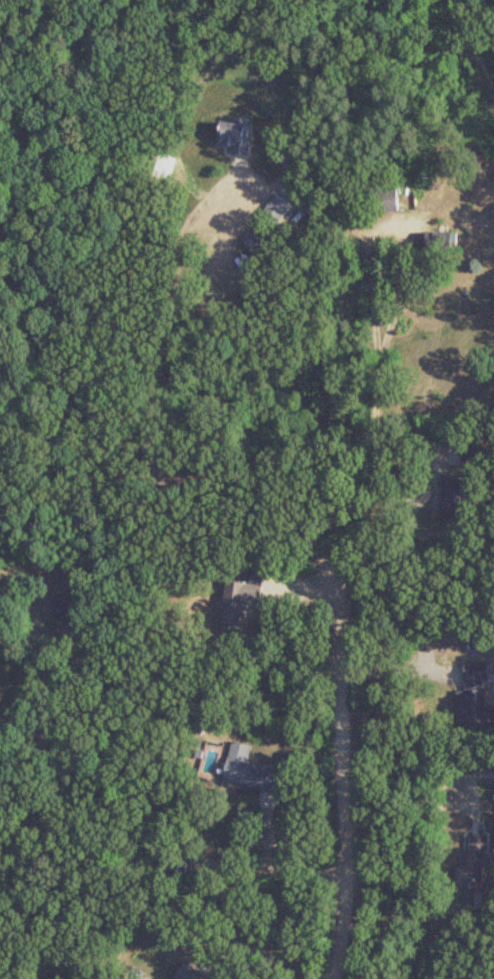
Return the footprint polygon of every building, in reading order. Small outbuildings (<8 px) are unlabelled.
[(231,154),(247,156),(251,125),(219,121),(217,146),(231,148),(231,154)] [(398,212),(398,190),(368,190),(368,212),(398,212)] [(281,222),(291,205),(274,194),(263,211),(281,222)] [(456,253),(456,233),(425,233),(425,254),(456,253)] [(259,604),(261,585),(224,582),(220,629),(241,631),(244,602),(259,604)] [(457,690),(458,724),(488,723),(486,664),(463,664),(464,690),(457,690)] [(248,762),(251,746),(231,742),(222,785),(278,796),(283,770),(248,762)]
